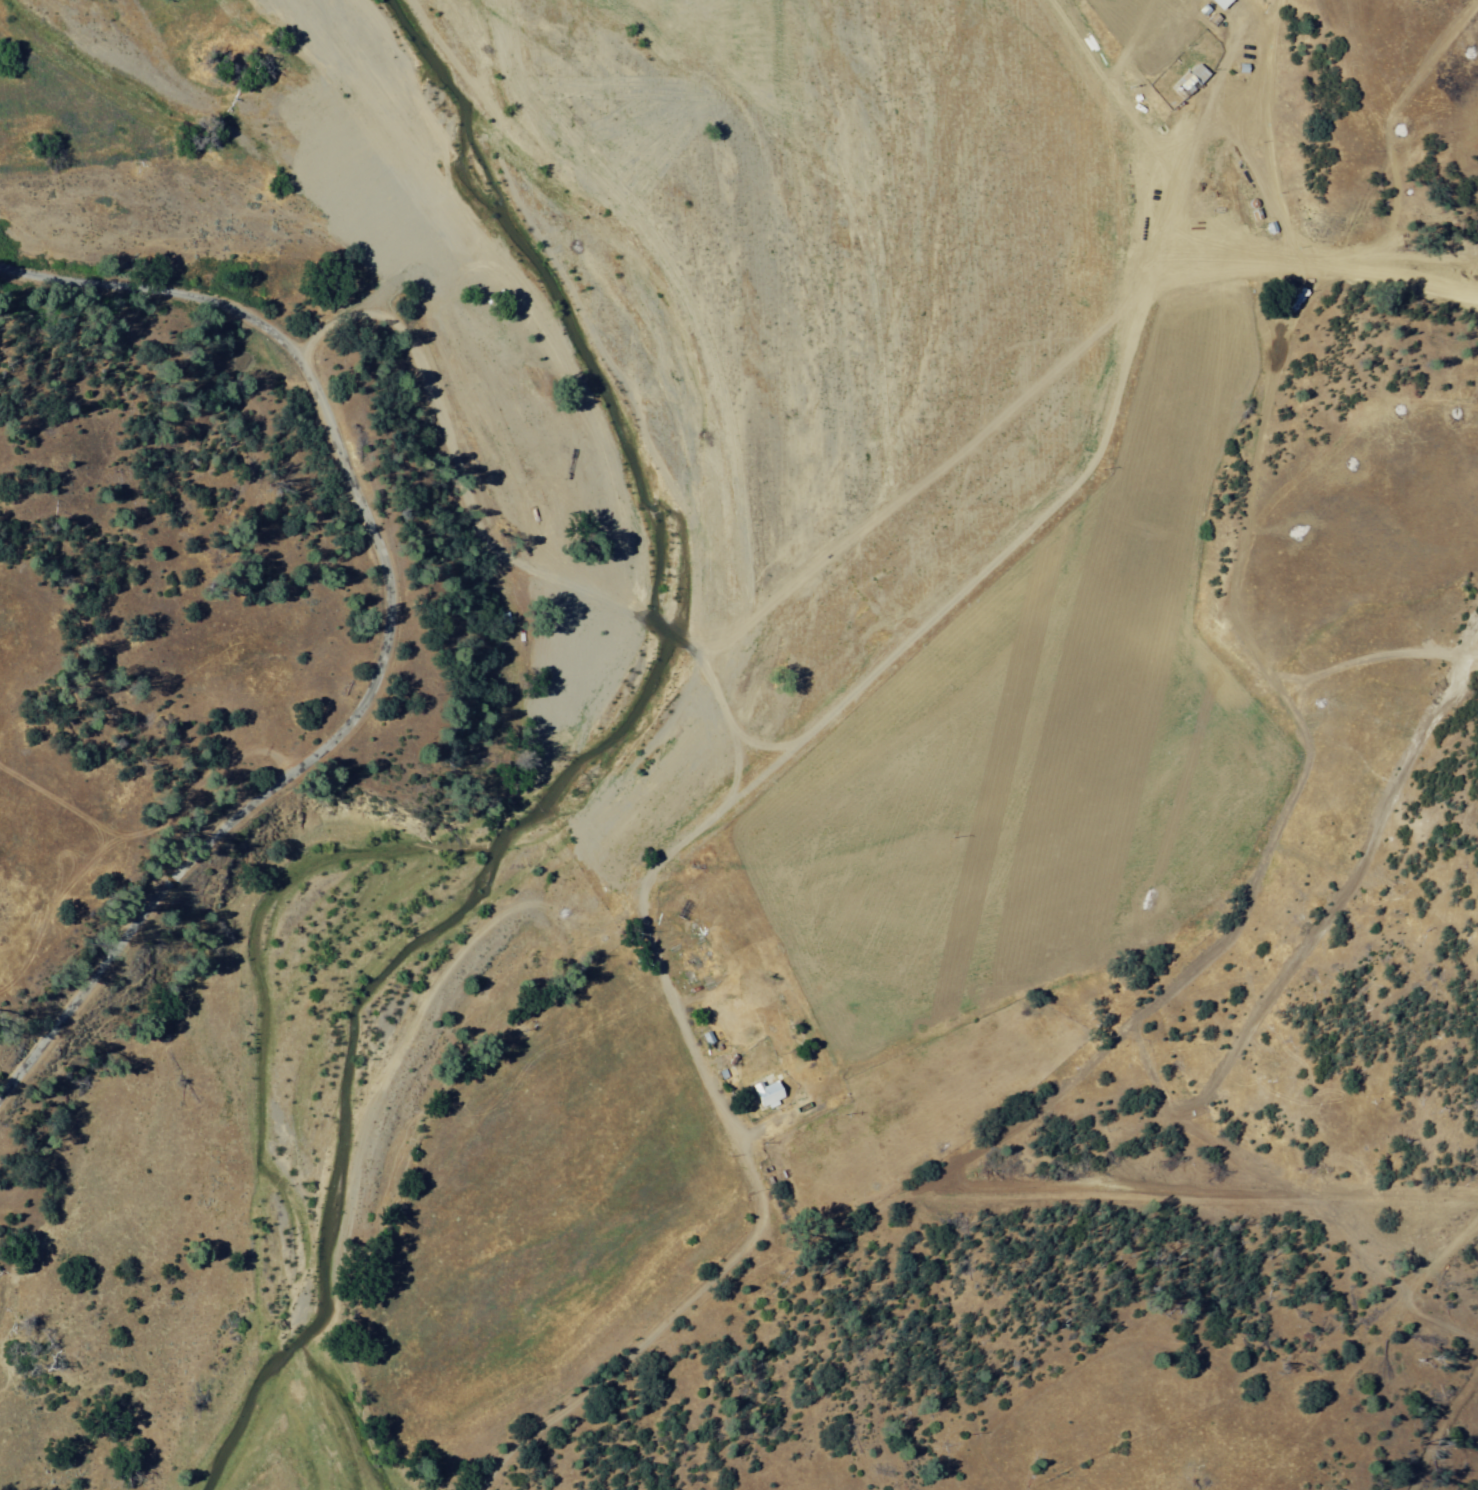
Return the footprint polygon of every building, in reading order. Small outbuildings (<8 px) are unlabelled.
[(1170,79),(1182,91),(1203,70),(1190,58),(1170,79)] [(1189,95),(1179,86),(1199,63),(1210,73),(1189,95)] [(778,1097),(772,1077),(756,1082),(755,1079),(747,1081),(754,1104),(778,1097)] [(755,1092),(784,1079),(794,1101),(765,1114),(755,1092)]
